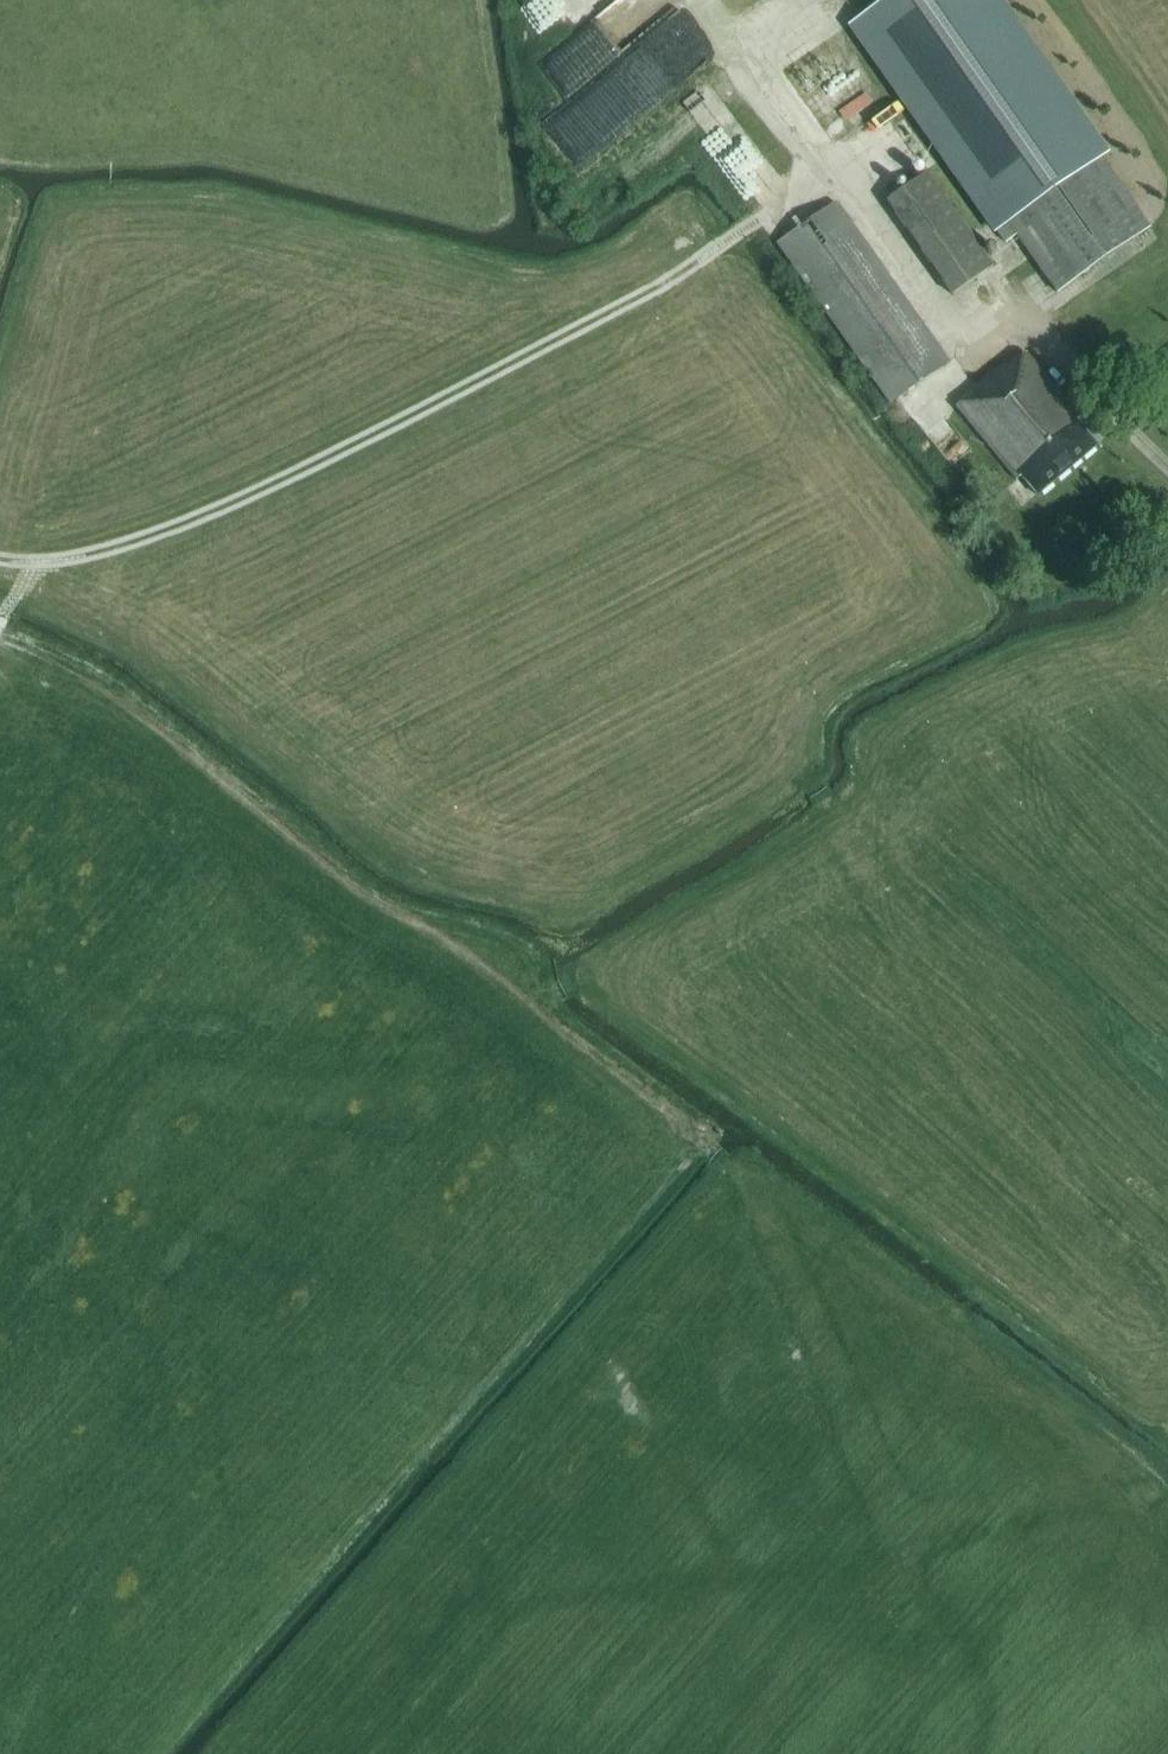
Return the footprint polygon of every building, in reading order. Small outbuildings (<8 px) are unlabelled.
[(850,21),(1005,243),(1016,235),(1056,292),(1148,227),(1050,88),(1056,84),(997,0),(882,0),(850,21)] [(885,200),(952,294),(992,266),(926,172),(885,200)] [(948,361),(835,202),(777,243),(889,402),(948,361)] [(1003,365),(956,405),(1016,479),(1021,475),(1037,495),(1094,444),(1073,419),(1078,415),(1026,351),(1007,367),(1003,365)]
